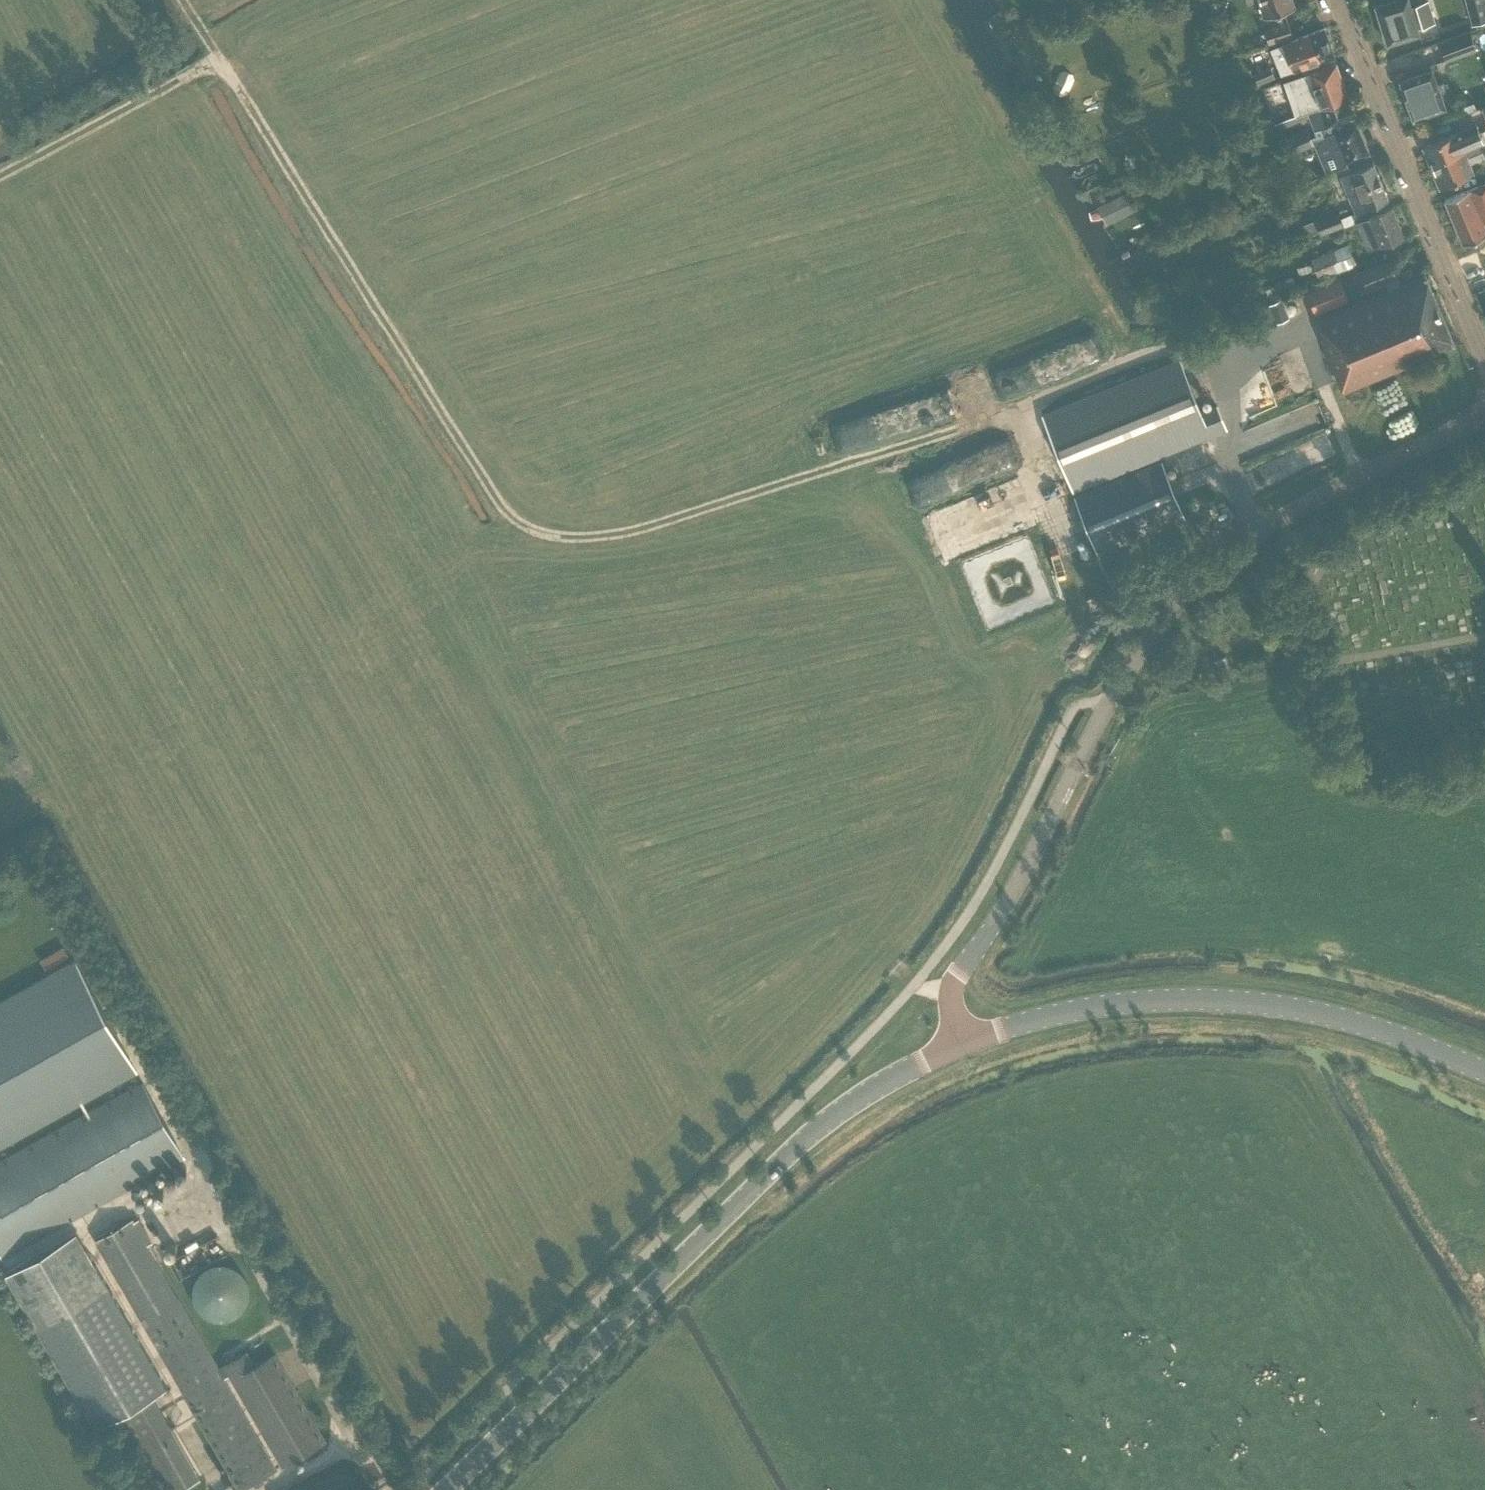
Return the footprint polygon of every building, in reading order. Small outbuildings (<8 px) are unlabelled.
[(1295,7),(1292,0),(1260,0),(1265,17),(1295,7)] [(1382,25),(1387,44),(1411,37),(1410,35),(1418,32),(1416,27),(1433,22),(1427,2),(1410,7),(1408,0),(1403,0),(1400,1),(1400,0),(1395,0),(1376,6),(1382,25)] [(1484,0),(1465,0),(1472,25),(1484,22),(1484,1),(1484,0)] [(1269,43),(1292,36),(1288,23),(1264,30),(1269,43)] [(1283,44),(1271,48),(1281,75),(1288,73),(1334,57),(1324,28),(1283,44)] [(1447,59),(1476,49),(1469,30),(1440,41),(1447,59)] [(1308,72),(1320,107),(1320,108),(1348,99),(1336,63),(1308,72)] [(1274,78),(1270,66),(1254,72),(1258,83),(1274,78)] [(1441,93),(1447,91),(1444,82),(1437,84),(1432,70),(1401,81),(1414,119),(1447,108),(1441,93)] [(1308,112),(1310,116),(1315,130),(1354,117),(1348,99),(1320,108),(1320,107),(1308,112)] [(1308,112),(1274,123),(1277,132),(1304,123),(1303,118),(1310,116),(1308,112)] [(1332,171),(1338,169),(1348,165),(1347,162),(1369,153),(1356,122),(1318,138),(1332,171)] [(1480,144),(1479,144),(1484,142),(1484,130),(1473,135),(1470,128),(1457,132),(1423,146),(1431,164),(1480,144)] [(1290,150),(1313,141),(1309,130),(1286,138),(1290,150)] [(1484,156),(1480,144),(1431,164),(1440,187),(1474,173),(1470,162),(1484,156)] [(1351,172),(1348,165),(1338,169),(1341,176),(1340,176),(1356,213),(1388,199),(1373,162),(1351,172)] [(1286,187),(1287,189),(1295,185),(1291,175),(1283,179),(1286,187)] [(1446,199),(1463,243),(1484,234),(1484,223),(1484,222),(1484,183),(1446,199)] [(1131,197),(1100,208),(1108,231),(1140,220),(1131,197)] [(1369,216),(1370,217),(1356,223),(1367,249),(1381,244),(1381,246),(1404,236),(1391,207),(1369,216)] [(1338,211),(1315,220),(1315,221),(1301,226),(1305,238),(1320,233),(1321,234),(1344,225),(1338,211)] [(1320,279),(1354,265),(1346,246),(1312,260),(1320,279)] [(1344,391),(1454,345),(1424,276),(1401,285),(1390,260),(1355,275),(1362,293),(1385,283),(1388,291),(1317,320),(1324,338),(1322,339),(1344,391)] [(1315,313),(1347,300),(1339,281),(1307,294),(1315,313)] [(1271,308),(1277,324),(1289,319),(1283,303),(1271,308)] [(1072,492),(1225,431),(1215,407),(1199,414),(1177,362),(1120,384),(1042,417),(1072,492)] [(1297,404),(1314,398),(1306,376),(1289,383),(1297,404)] [(1250,449),(1254,461),(1279,452),(1275,439),(1250,449)] [(1159,463),(1074,497),(1096,555),(1181,520),(1159,463)] [(75,959),(0,1001),(0,1149),(138,1072),(75,959)] [(140,1083),(0,1161),(0,1247),(5,1256),(181,1158),(140,1083)] [(140,1317),(240,1489),(243,1489),(276,1471),(222,1377),(229,1374),(282,1466),(325,1441),(274,1354),(254,1366),(246,1352),(217,1369),(169,1287),(130,1220),(95,1240),(140,1317)] [(6,1271),(32,1317),(96,1427),(166,1387),(76,1231),(6,1271)] [(232,1318),(235,1317),(237,1315),(240,1313),(242,1311),(244,1308),(246,1304),(247,1301),(248,1298),(249,1294),(249,1291),(249,1289),(249,1288),(248,1284),(247,1281),(245,1278),(243,1275),(241,1273),(238,1270),(235,1268),(232,1266),(229,1265),(226,1264),(222,1264),(219,1264),(216,1264),(214,1264),(212,1265),(209,1266),(207,1267),(205,1268),(202,1270),(200,1272),(198,1274),(196,1277),(195,1279),(194,1281),(193,1284),(192,1287),(192,1289),(192,1291),(192,1292),(192,1294),(192,1296),(192,1298),(193,1300),(194,1303),(195,1305),(196,1308),(198,1310),(199,1311),(202,1314),(205,1317),(207,1317),(210,1319),(213,1320),(216,1320),(218,1321),(222,1321),(225,1320),(227,1320),(232,1318)] [(169,1426),(135,1446),(160,1489),(179,1489),(199,1478),(169,1426)]
